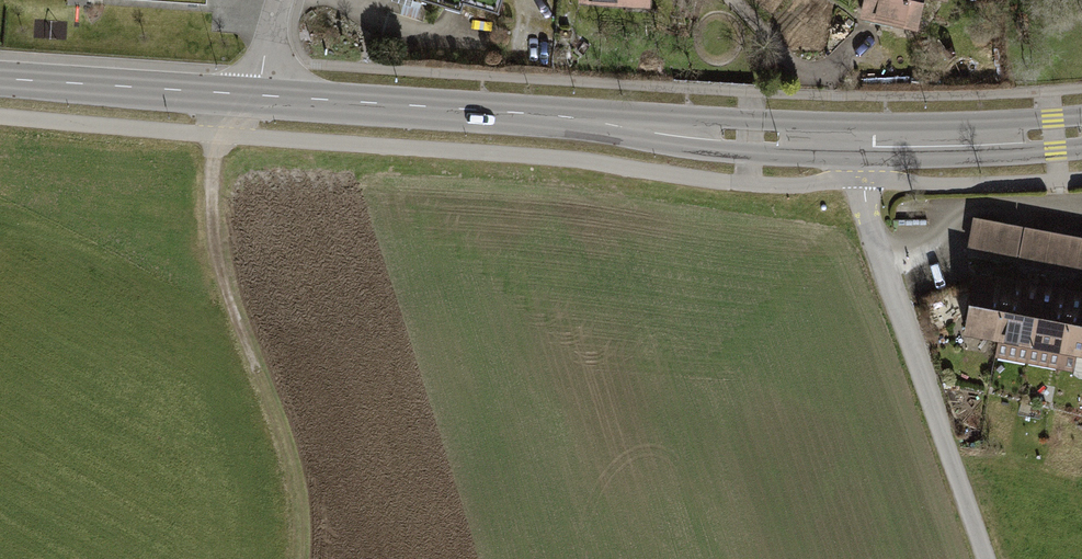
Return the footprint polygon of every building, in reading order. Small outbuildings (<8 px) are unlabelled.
[(922,0),(868,0),(865,16),(916,26),(922,0)] [(972,223),(966,255),(1081,276),(1081,243),(972,223)] [(996,347),(1007,286),(973,280),(962,340),(996,347)] [(1025,369),(1039,292),(1007,286),(996,347),(993,363),(1025,369)] [(1060,358),(1071,298),(1039,292),(1025,369),(1057,375),(1060,358)] [(1071,298),(1060,358),(1081,362),(1081,300),(1071,298)]
